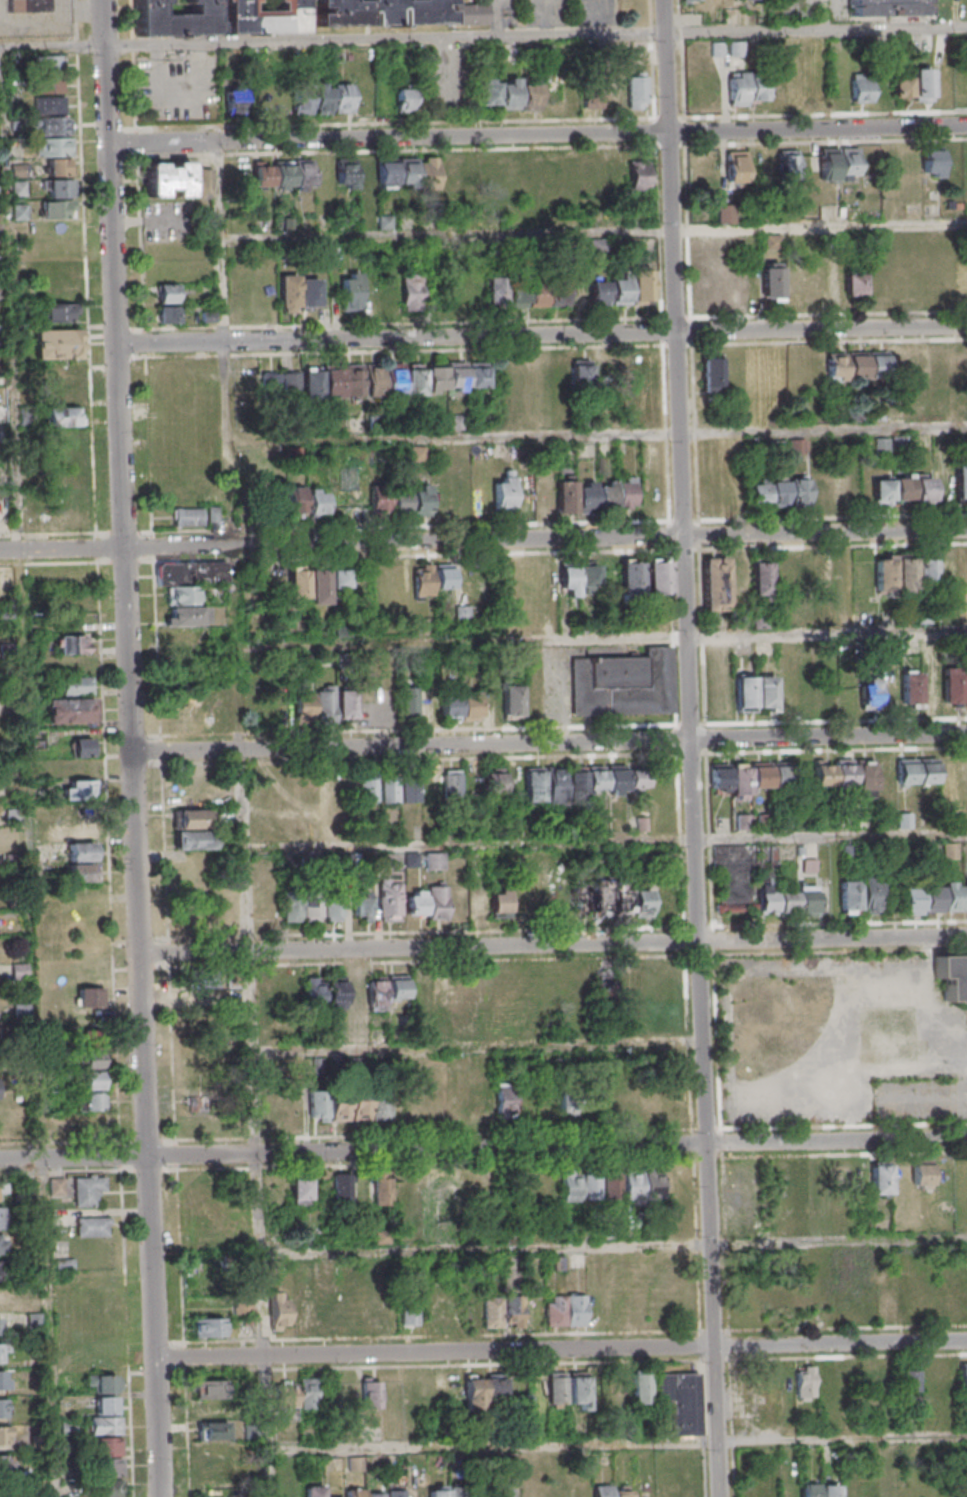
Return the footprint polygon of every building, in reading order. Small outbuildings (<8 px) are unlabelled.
[(11,12),(52,12),(51,0),(11,0),(11,12)] [(213,35),(212,0),(188,0),(188,11),(164,12),(164,0),(136,0),(135,38),(213,35)] [(301,33),(302,0),(278,0),(278,4),(253,5),(253,0),(227,0),(228,36),(301,33)] [(450,21),(450,0),(315,0),(316,24),(450,21)] [(924,18),(924,0),(850,0),(850,20),(924,18)] [(488,25),(488,4),(453,4),(453,25),(488,25)] [(34,114),(65,114),(63,54),(35,55),(36,73),(34,73),(34,114)] [(893,76),(893,100),(913,100),(913,102),(932,101),(932,67),(914,68),(914,76),(893,76)] [(746,105),(746,101),(766,101),(766,72),(747,72),(747,71),(728,71),(728,105),(746,105)] [(646,109),(646,72),(626,72),(626,109),(646,109)] [(851,102),(871,102),(871,73),(851,73),(851,102)] [(622,105),(622,75),(584,75),(584,105),(622,105)] [(479,110),(539,110),(539,78),(479,78),(479,110)] [(315,114),(332,114),(332,83),(315,83),(315,114)] [(334,112),(353,112),(353,83),(334,83),(334,112)] [(414,87),(396,87),(396,112),(414,112),(414,87)] [(311,114),(311,88),(292,88),(292,114),(311,114)] [(225,116),(246,116),(246,89),(225,89),(225,116)] [(35,135),(71,135),(71,116),(35,116),(35,135)] [(35,137),(35,156),(71,156),(71,137),(35,137)] [(858,146),(839,146),(839,180),(858,180),(858,146)] [(942,177),(942,146),(922,146),(922,177),(942,177)] [(837,147),(818,147),(818,180),(837,180),(837,147)] [(779,149),(779,172),(796,172),(796,149),(779,149)] [(725,182),(745,182),(745,150),(725,150),(725,182)] [(500,184),(500,156),(480,156),(480,184),(500,184)] [(458,157),(336,158),(336,188),(438,187),(438,183),(458,183),(458,157)] [(68,158),(47,158),(47,175),(68,175),(68,158)] [(312,188),(312,160),(253,160),(253,188),(312,188)] [(189,161),(145,162),(145,197),(190,196),(189,161)] [(648,162),(628,162),(628,190),(648,190),(648,162)] [(198,195),(209,195),(209,173),(198,173),(198,195)] [(73,178),(45,179),(45,198),(73,197),(73,178)] [(73,201),(41,201),(41,218),(73,218),(73,201)] [(716,222),(734,222),(734,204),(716,204),(716,222)] [(781,300),(781,261),(762,261),(762,300),(781,300)] [(802,300),(802,263),(784,263),(784,300),(802,300)] [(864,270),(822,271),(822,267),(804,267),(804,301),(823,301),(823,298),(864,298),(864,270)] [(650,268),(632,268),(632,303),(650,303),(650,268)] [(359,272),(340,272),(340,310),(359,310),(359,272)] [(422,310),(422,272),(401,272),(401,310),(422,310)] [(611,304),(630,304),(630,272),(611,272),(611,304)] [(608,281),(506,281),(506,274),(486,274),(486,306),(608,305),(608,281)] [(318,275),(278,275),(278,312),(319,311),(318,275)] [(177,303),(177,283),(157,283),(158,323),(178,323),(178,303),(177,303)] [(44,304),(44,322),(75,322),(75,304),(44,304)] [(35,358),(80,358),(80,329),(35,329),(35,358)] [(826,351),(826,381),(908,380),(907,350),(826,351)] [(701,390),(720,390),(720,354),(701,354),(701,390)] [(631,359),(612,359),(612,383),(631,383),(631,359)] [(590,360),(571,360),(571,381),(590,381),(590,360)] [(487,361),(425,362),(425,363),(384,364),(384,399),(424,398),(424,391),(487,389),(487,361)] [(46,384),(80,384),(80,365),(46,365),(46,384)] [(260,369),(261,395),(283,394),(283,398),(302,398),(302,400),(383,397),(382,365),(260,369)] [(449,428),(461,428),(461,415),(449,415),(449,428)] [(966,499),(966,464),(955,465),(956,499),(966,499)] [(502,481),(494,481),(494,512),(512,512),(512,471),(502,471),(502,481)] [(873,504),(892,504),(892,501),(914,501),(914,503),(935,502),(934,474),(893,475),(893,477),(873,478),(873,504)] [(790,507),(809,507),(809,476),(790,476),(790,507)] [(787,477),(770,477),(770,506),(787,506),(787,477)] [(636,480),(622,480),(622,507),(636,507),(636,480)] [(767,480),(749,480),(749,504),(767,504),(767,480)] [(85,481),(59,481),(59,493),(85,493),(85,481)] [(614,481),(554,481),(554,510),(614,510),(614,481)] [(830,481),(812,481),(812,505),(830,505),(830,481)] [(430,484),(411,484),(411,516),(430,516),(430,484)] [(368,488),(369,515),(409,514),(408,486),(368,488)] [(286,487),(287,513),(305,512),(305,514),(326,513),(326,487),(286,487)] [(202,525),(202,508),(173,508),(173,525),(202,525)] [(49,530),(78,530),(78,512),(49,512),(49,530)] [(957,580),(957,555),(875,556),(876,595),(895,595),(895,594),(915,594),(915,581),(957,580)] [(727,557),(703,557),(703,611),(727,611),(727,557)] [(771,558),(752,558),(752,598),(771,598),(771,558)] [(669,559),(647,559),(647,594),(669,594),(669,559)] [(619,595),(642,595),(642,560),(619,560),(619,595)] [(225,561),(157,562),(157,586),(166,586),(166,605),(197,605),(197,582),(225,582),(225,561)] [(434,563),(434,588),(452,588),(452,563),(434,563)] [(432,564),(411,564),(411,596),(432,596),(432,564)] [(598,564),(558,565),(558,596),(579,596),(579,592),(598,591),(598,564)] [(329,604),(328,568),(287,568),(287,599),(309,599),(309,604),(329,604)] [(349,588),(349,568),(330,568),(330,588),(349,588)] [(206,607),(168,606),(168,638),(176,638),(175,677),(201,678),(202,627),(206,627),(206,607)] [(428,631),(428,619),(414,619),(415,631),(428,631)] [(88,635),(55,635),(55,653),(88,653),(88,635)] [(672,713),(671,645),(643,646),(644,656),(570,658),(571,715),(672,713)] [(943,706),(962,706),(962,667),(943,667),(943,706)] [(941,670),(922,670),(922,707),(941,707),(941,670)] [(921,671),(902,671),(902,707),(921,707),(921,671)] [(737,675),(737,711),(756,711),(756,675),(737,675)] [(776,675),(758,675),(758,711),(776,711),(776,675)] [(92,676),(60,676),(60,694),(92,694),(92,676)] [(861,679),(861,710),(879,710),(879,679),(861,679)] [(521,684),(501,684),(501,717),(521,717),(521,684)] [(316,685),(316,692),(293,693),(294,723),(334,723),(334,685),(316,685)] [(900,685),(882,685),(882,708),(900,708),(900,685)] [(417,687),(397,687),(397,719),(417,719),(417,687)] [(354,718),(354,689),(336,689),(336,718),(354,718)] [(478,718),(478,693),(440,693),(440,718),(478,718)] [(46,698),(46,722),(95,722),(95,698),(46,698)] [(72,756),(90,756),(90,737),(72,737),(72,756)] [(897,758),(897,784),(936,784),(936,758),(897,758)] [(958,787),(966,787),(966,758),(958,758),(958,787)] [(834,759),(834,760),(814,760),(814,787),(854,788),(854,759),(834,759)] [(875,760),(856,760),(856,793),(875,793),(875,760)] [(711,764),(712,791),(731,791),(732,799),(751,798),(750,788),(793,787),(792,761),(751,762),(751,763),(711,764)] [(627,794),(626,765),(567,766),(568,801),(586,800),(586,793),(607,792),(607,795),(627,794)] [(563,767),(546,767),(546,801),(563,801),(563,767)] [(543,802),(543,768),(524,768),(524,802),(543,802)] [(647,794),(647,768),(628,768),(628,794),(647,794)] [(439,769),(421,769),(421,803),(439,803),(439,769)] [(461,769),(445,769),(445,798),(461,798),(461,769)] [(503,771),(480,771),(480,794),(503,794),(503,771)] [(359,801),(376,801),(376,775),(359,775),(359,801)] [(401,802),(418,802),(418,776),(401,776),(401,802)] [(398,802),(398,778),(381,778),(381,802),(398,802)] [(63,779),(63,798),(96,798),(96,779),(63,779)] [(208,809),(176,809),(176,828),(208,828),(208,809)] [(911,813),(899,813),(899,827),(911,827),(911,813)] [(751,814),(735,814),(735,828),(751,828),(751,814)] [(66,819),(66,840),(98,840),(98,819),(66,819)] [(0,845),(20,845),(20,828),(0,828),(0,845)] [(175,830),(175,849),(213,849),(213,830),(175,830)] [(95,843),(68,843),(68,861),(95,861),(95,843)] [(775,914),(777,845),(759,845),(759,856),(721,854),(719,911),(775,914)] [(443,869),(443,852),(425,852),(425,869),(443,869)] [(803,871),(816,871),(816,859),(803,859),(803,871)] [(69,882),(73,882),(73,900),(96,900),(96,865),(69,865),(69,882)] [(880,914),(880,875),(861,875),(861,914),(880,914)] [(966,911),(966,877),(963,877),(963,883),(902,885),(902,913),(966,911)] [(840,879),(840,914),(859,914),(859,879),(840,879)] [(400,882),(378,882),(378,920),(400,920),(400,882)] [(445,919),(445,884),(426,884),(426,919),(445,919)] [(818,916),(818,885),(799,885),(799,891),(778,891),(778,916),(818,916)] [(589,887),(573,887),(573,911),(589,911),(589,887)] [(468,917),(509,917),(509,914),(527,914),(527,888),(467,888),(468,917)] [(612,915),(612,888),(592,888),(592,915),(612,915)] [(631,914),(631,888),(614,888),(614,914),(631,914)] [(651,888),(634,888),(634,916),(651,916),(651,888)] [(370,890),(352,890),(352,919),(370,920),(370,890)] [(425,892),(406,892),(406,915),(425,915),(425,892)] [(341,919),(341,896),(325,896),(325,900),(303,899),(303,919),(341,919)] [(300,898),(281,898),(281,921),(300,921),(300,898)] [(935,958),(966,957),(966,1003),(953,1004),(953,1002),(945,1002),(944,980),(936,980),(935,958)] [(613,968),(592,968),(592,996),(613,996),(613,968)] [(192,988),(219,988),(219,971),(192,971),(192,988)] [(242,989),(242,973),(225,973),(225,989),(242,989)] [(406,999),(406,974),(368,974),(368,1010),(386,1010),(386,999),(406,999)] [(307,1008),(366,1008),(366,976),(306,976),(306,981),(284,981),(284,1003),(307,1003),(307,1008)] [(452,1012),(469,1012),(469,978),(452,978),(452,1012)] [(278,1009),(278,980),(260,980),(260,1009),(278,1009)] [(103,1006),(103,988),(78,988),(78,1006),(103,1006)] [(186,1036),(212,1036),(212,1012),(186,1012),(186,1036)] [(102,1069),(102,1048),(93,1048),(93,1033),(83,1033),(83,1069),(102,1069)] [(84,1090),(104,1089),(102,1070),(82,1072),(84,1090)] [(188,1133),(212,1133),(212,1075),(188,1075),(188,1133)] [(515,1084),(496,1084),(496,1117),(515,1117),(515,1084)] [(391,1121),(391,1098),(372,1097),(372,1095),(350,1095),(350,1094),(330,1094),(330,1090),(309,1090),(308,1120),(391,1121)] [(104,1110),(104,1093),(79,1093),(79,1110),(104,1110)] [(557,1094),(557,1095),(538,1095),(538,1116),(556,1116),(556,1112),(575,1112),(576,1094),(557,1094)] [(73,1117),(73,1135),(104,1135),(104,1117),(73,1117)] [(932,1188),(932,1159),(912,1159),(912,1188),(932,1188)] [(871,1163),(871,1194),(891,1194),(891,1163),(871,1163)] [(848,1166),(833,1166),(833,1183),(848,1183),(848,1166)] [(580,1170),(560,1170),(560,1200),(580,1200),(580,1170)] [(582,1199),(662,1199),(662,1170),(621,1170),(621,1171),(601,1171),(601,1172),(582,1172),(582,1199)] [(332,1203),(345,1203),(345,1174),(332,1174),(332,1203)] [(455,1175),(436,1175),(436,1197),(455,1197),(455,1175)] [(105,1195),(105,1176),(74,1176),(74,1206),(96,1206),(96,1195),(105,1195)] [(291,1204),(310,1204),(310,1176),(291,1176),(291,1204)] [(392,1204),(392,1176),(373,1176),(373,1204),(392,1204)] [(50,1195),(66,1195),(66,1177),(50,1177),(50,1195)] [(109,1216),(76,1216),(76,1236),(109,1236),(109,1216)] [(269,1329),(288,1329),(288,1293),(269,1293),(269,1329)] [(584,1326),(584,1295),(545,1295),(545,1326),(584,1326)] [(483,1327),(523,1327),(523,1296),(483,1296),(483,1327)] [(402,1327),(418,1327),(418,1299),(402,1299),(402,1327)] [(313,1327),(313,1307),(299,1307),(299,1327),(313,1327)] [(224,1318),(194,1318),(194,1337),(224,1337),(224,1318)] [(796,1400),(814,1400),(814,1366),(796,1366),(796,1400)] [(900,1370),(900,1391),(917,1391),(917,1370),(900,1370)] [(8,1389),(8,1371),(0,1371),(0,1389),(8,1389)] [(569,1371),(569,1406),(578,1406),(578,1410),(588,1410),(588,1371),(569,1371)] [(548,1405),(566,1405),(566,1372),(548,1372),(548,1405)] [(648,1403),(648,1372),(632,1372),(632,1403),(648,1403)] [(658,1403),(665,1402),(665,1436),(701,1435),(700,1372),(658,1373),(658,1403)] [(115,1374),(87,1374),(87,1384),(93,1384),(93,1393),(115,1393),(115,1374)] [(463,1376),(463,1412),(485,1412),(485,1398),(505,1398),(504,1375),(463,1376)] [(629,1376),(612,1376),(612,1404),(629,1404),(629,1376)] [(299,1407),(317,1407),(317,1377),(299,1377),(299,1407)] [(197,1379),(197,1420),(227,1420),(227,1379),(197,1379)] [(362,1380),(362,1408),(380,1408),(380,1380),(362,1380)] [(117,1413),(116,1396),(96,1397),(96,1413),(117,1413)] [(121,1434),(121,1416),(89,1416),(89,1434),(121,1434)] [(197,1422),(197,1439),(228,1439),(228,1422),(197,1422)] [(8,1426),(0,1426),(0,1444),(8,1444),(8,1426)] [(90,1437),(89,1461),(85,1461),(84,1496),(119,1496),(120,1477),(122,1438),(90,1437)] [(11,1476),(11,1455),(0,1455),(0,1476),(11,1476)] [(801,1482),(801,1496),(817,1496),(817,1482),(801,1482)] [(593,1484),(593,1496),(612,1496),(612,1484),(593,1484)] [(839,1484),(821,1484),(821,1496),(839,1496),(839,1484)] [(633,1485),(615,1485),(615,1496),(633,1496),(633,1485)] [(322,1486),(304,1486),(304,1496),(322,1496),(322,1486)] [(364,1488),(344,1488),(344,1496),(364,1496),(364,1488)] [(491,1488),(491,1496),(510,1496),(510,1488),(491,1488)] [(471,1489),(471,1496),(482,1496),(482,1489),(471,1489)]
